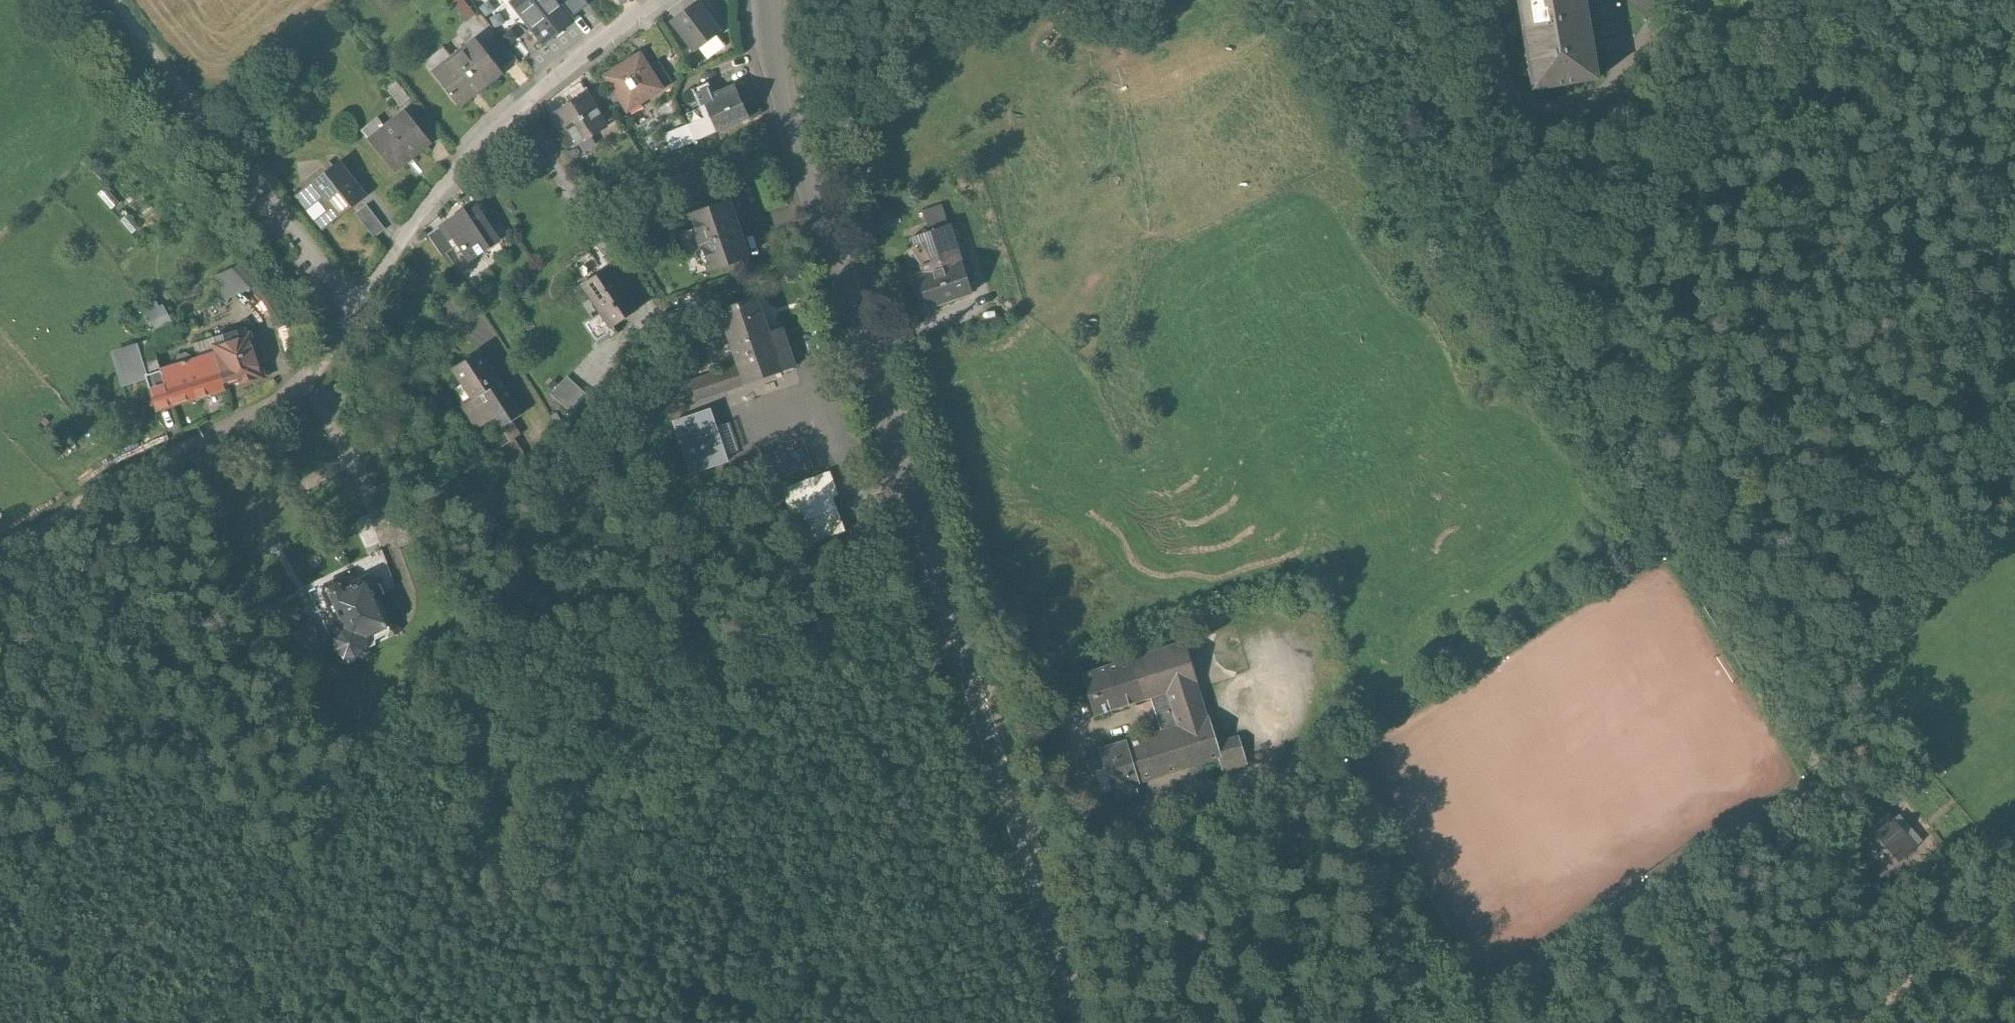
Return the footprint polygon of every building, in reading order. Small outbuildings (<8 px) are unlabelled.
[(454,4),(467,20),(475,13),(464,0),(458,0),(454,4)] [(545,44),(555,36),(572,23),(575,20),(572,16),(559,0),(509,0),(545,44)] [(572,16),(588,4),(585,0),(559,0),(572,16)] [(1530,93),(1600,81),(1586,0),(1514,0),(1530,93)] [(722,30),(700,1),(671,22),(694,52),(722,30)] [(502,72),(476,40),(435,74),(461,105),(502,72)] [(650,68),(641,53),(604,76),(627,113),(665,90),(663,86),(670,82),(658,63),(650,68)] [(397,82),(387,89),(401,107),(410,99),(397,82)] [(708,84),(693,90),(700,107),(706,104),(711,116),(717,128),(747,115),(735,86),(713,95),(708,84)] [(610,127),(588,92),(556,112),(567,131),(561,135),(569,148),(576,144),(578,147),(610,127)] [(429,144),(403,112),(370,139),(396,171),(429,144)] [(717,128),(711,116),(689,126),(696,142),(719,132),(717,128)] [(696,142),(689,126),(665,136),(672,152),(696,142)] [(362,196),(337,165),(321,178),(299,196),(324,227),(345,210),(362,196)] [(749,257),(731,202),(690,215),(709,270),(749,257)] [(366,207),(357,214),(374,237),(383,230),(366,207)] [(923,213),(930,233),(948,227),(942,207),(923,213)] [(500,241),(477,208),(467,215),(463,210),(443,224),(470,261),(500,241)] [(974,296),(963,262),(952,226),(948,227),(930,233),(915,239),(917,246),(922,244),(933,264),(922,267),(924,274),(920,275),(932,311),(974,296)] [(641,309),(611,266),(582,286),(602,314),(586,325),(597,340),(641,309)] [(236,268),(215,277),(225,300),(254,288),(236,268)] [(138,305),(144,316),(159,308),(153,297),(138,305)] [(720,314),(732,349),(772,335),(760,300),(720,314)] [(171,322),(162,306),(159,308),(144,316),(152,332),(171,322)] [(772,335),(732,349),(737,366),(744,386),(797,368),(784,331),(772,335)] [(159,373),(145,377),(146,379),(156,412),(264,379),(250,334),(212,345),(215,353),(158,370),(159,373)] [(137,350),(112,358),(121,387),(146,379),(145,377),(159,373),(158,370),(152,352),(139,356),(137,350)] [(519,411),(481,352),(454,369),(472,397),(462,404),(477,426),(494,415),(499,424),(519,411)] [(744,386),(737,366),(691,381),(697,401),(744,386)] [(568,377),(553,395),(583,421),(598,404),(568,377)] [(701,412),(670,422),(687,476),(719,465),(701,412)] [(830,473),(784,490),(804,546),(845,532),(832,497),(838,495),(830,473)] [(324,587),(322,595),(338,627),(332,637),(331,653),(342,663),(357,664),(366,654),(365,651),(375,646),(375,641),(389,635),(391,627),(367,578),(345,589),(342,583),(335,580),(324,587)] [(303,631),(295,635),(301,649),(320,641),(310,620),(300,625),(303,631)] [(1184,648),(1082,679),(1094,718),(1150,701),(1159,733),(1102,750),(1113,788),(1217,757),(1214,747),(1184,648)] [(1237,739),(1214,747),(1217,757),(1223,774),(1246,767),(1237,739)] [(1882,810),(1846,841),(1877,877),(1913,846),(1882,810)]
